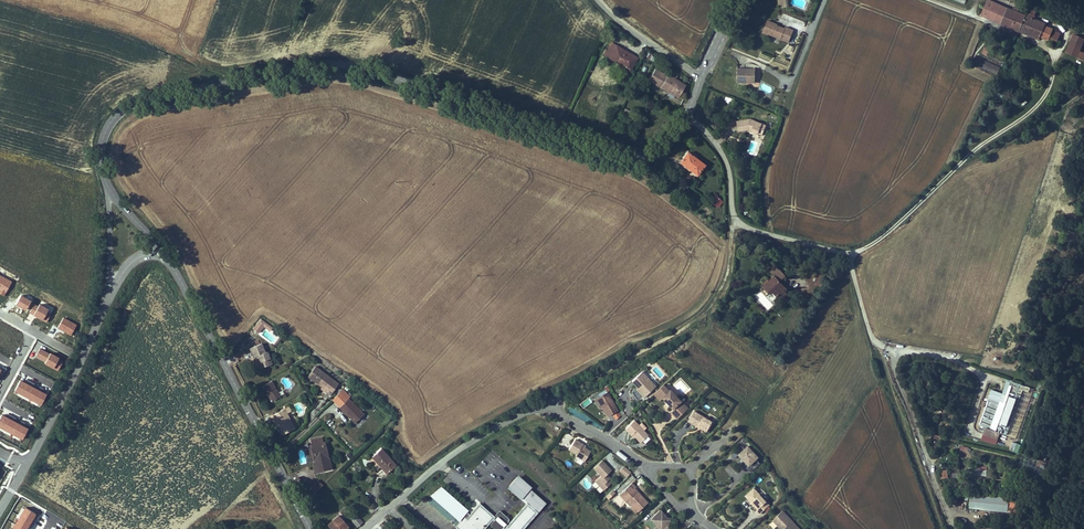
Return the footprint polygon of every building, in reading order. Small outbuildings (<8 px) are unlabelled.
[(985,15),(1017,28),(1024,13),(1015,9),(1009,7),(1005,5),(1004,6),(991,0),(990,0),(984,0),(978,13),(985,15)] [(1044,21),(1024,13),(1017,28),(1037,37),(1044,21)] [(785,40),(788,32),(780,28),(781,26),(771,22),(771,20),(764,18),(760,29),(785,40)] [(1068,53),(1077,34),(1067,30),(1058,48),(1068,53)] [(632,65),(638,53),(612,37),(604,48),(632,65)] [(972,51),(968,58),(994,69),(997,62),(972,51)] [(650,77),(661,84),(666,73),(655,66),(650,77)] [(661,84),(677,94),(683,82),(673,76),(676,70),(669,66),(666,73),(661,84)] [(755,81),(755,67),(737,66),(737,80),(755,81)] [(683,82),(677,94),(684,98),(689,85),(683,82)] [(750,129),(758,133),(762,123),(762,122),(751,118),(737,120),(738,131),(749,129),(750,129)] [(706,163),(687,150),(679,160),(697,174),(706,163)] [(715,194),(710,200),(718,207),(723,201),(715,194)] [(780,280),(785,275),(776,265),(770,270),(774,275),(768,280),(763,284),(771,293),(772,292),(780,300),(788,293),(784,289),(787,287),(780,280)] [(816,279),(819,280),(824,282),(826,276),(818,274),(816,279)] [(265,351),(262,342),(249,347),(252,355),(254,355),(259,368),(268,364),(266,360),(270,358),(267,350),(265,351)] [(339,383),(316,366),(308,376),(321,386),(327,390),(326,392),(330,395),(339,383)] [(656,386),(642,370),(631,380),(637,386),(642,392),(640,393),(644,397),(656,386)] [(280,395),(272,380),(262,385),(266,393),(266,392),(268,391),(269,394),(272,399),(280,395)] [(1007,434),(1024,386),(1007,380),(1003,392),(992,389),(979,425),(985,427),(981,439),(996,444),(1000,432),(1007,434)] [(683,400),(671,388),(670,389),(664,383),(654,393),(660,399),(663,396),(674,408),(670,411),(677,418),(688,407),(682,401),(683,400)] [(679,383),(675,387),(683,393),(686,390),(679,383)] [(642,392),(637,386),(634,390),(638,395),(640,393),(642,392)] [(332,399),(339,407),(349,398),(350,396),(343,389),(332,399)] [(618,409),(607,390),(596,397),(602,407),(607,415),(612,413),(617,409),(618,409)] [(356,420),(364,413),(349,398),(339,407),(349,417),(351,415),(356,420)] [(292,410),(289,406),(270,416),(271,418),(274,419),(276,422),(278,421),(280,425),(278,426),(282,434),(295,428),(287,413),(292,410)] [(570,406),(567,412),(601,429),(604,424),(570,406)] [(621,416),(617,409),(612,413),(616,419),(621,416)] [(712,420),(693,410),(688,420),(707,430),(712,420)] [(275,427),(278,426),(280,425),(278,421),(276,422),(274,419),(271,418),(275,427)] [(639,424),(634,419),(625,428),(631,435),(632,433),(634,436),(640,442),(642,440),(645,443),(650,438),(647,435),(648,434),(644,430),(646,427),(641,422),(639,424)] [(329,458),(328,453),(325,453),(323,442),(324,442),(323,436),(311,439),(313,446),(310,447),(313,461),(316,460),(317,467),(323,466),(324,470),(332,468),(330,458),(329,458)] [(1016,439),(1009,436),(1006,445),(1014,447),(1016,439)] [(584,460),(590,450),(585,447),(582,445),(583,444),(575,439),(569,449),(577,454),(576,455),(584,460)] [(760,464),(756,459),(759,456),(748,444),(744,448),(741,445),(734,451),(738,455),(739,454),(747,462),(745,464),(747,466),(746,467),(750,472),(760,464)] [(386,473),(396,464),(382,447),(372,456),(386,473)] [(608,479),(610,477),(607,474),(611,469),(602,459),(594,467),(601,475),(595,480),(604,489),(611,483),(608,479)] [(316,460),(313,461),(315,471),(324,470),(323,466),(317,467),(316,460)] [(626,477),(631,471),(624,465),(619,470),(626,477)] [(973,474),(986,474),(986,466),(973,466),(973,474)] [(947,469),(939,470),(941,478),(948,477),(947,469)] [(518,474),(516,476),(521,480),(522,479),(526,483),(527,482),(518,474)] [(522,497),(529,503),(534,508),(539,512),(547,503),(530,488),(531,486),(527,482),(526,483),(522,479),(521,480),(516,476),(509,485),(513,489),(512,490),(517,494),(516,494),(520,498),(522,497)] [(315,491),(322,484),(317,479),(310,486),(315,491)] [(646,501),(636,491),(635,492),(631,488),(628,484),(620,491),(627,499),(626,500),(631,505),(635,511),(646,501)] [(513,489),(509,485),(507,487),(516,494),(517,494),(512,490),(513,489)] [(760,494),(753,487),(745,495),(750,501),(753,500),(753,503),(758,508),(757,509),(760,513),(769,504),(767,501),(769,498),(763,492),(760,494)] [(612,490),(606,496),(608,498),(614,493),(612,490)] [(627,499),(620,491),(618,493),(625,501),(626,500),(627,499)] [(969,494),(968,508),(989,510),(1023,513),(1024,499),(969,494)] [(455,526),(458,528),(483,528),(492,519),(494,517),(494,516),(495,516),(479,502),(466,517),(464,515),(455,526)] [(526,503),(517,514),(528,524),(538,513),(534,509),(533,509),(528,505),(526,503)] [(668,516),(666,516),(664,516),(662,514),(663,513),(658,508),(649,517),(654,522),(655,524),(655,525),(659,528),(662,527),(666,527),(666,523),(668,523),(668,516)] [(800,528),(782,510),(776,516),(779,519),(777,521),(784,528),(783,528),(800,528)] [(493,521),(490,524),(496,528),(501,528),(502,528),(503,526),(508,520),(509,520),(509,519),(509,518),(508,518),(501,512),(498,516),(495,518),(493,521)] [(348,525),(338,514),(327,523),(332,528),(344,528),(348,525)] [(350,519),(357,527),(363,522),(356,514),(350,519)] [(517,514),(505,528),(503,528),(523,528),(528,524),(517,514)] [(776,516),(773,519),(782,528),(783,528),(784,528),(777,521),(779,519),(776,516)]
